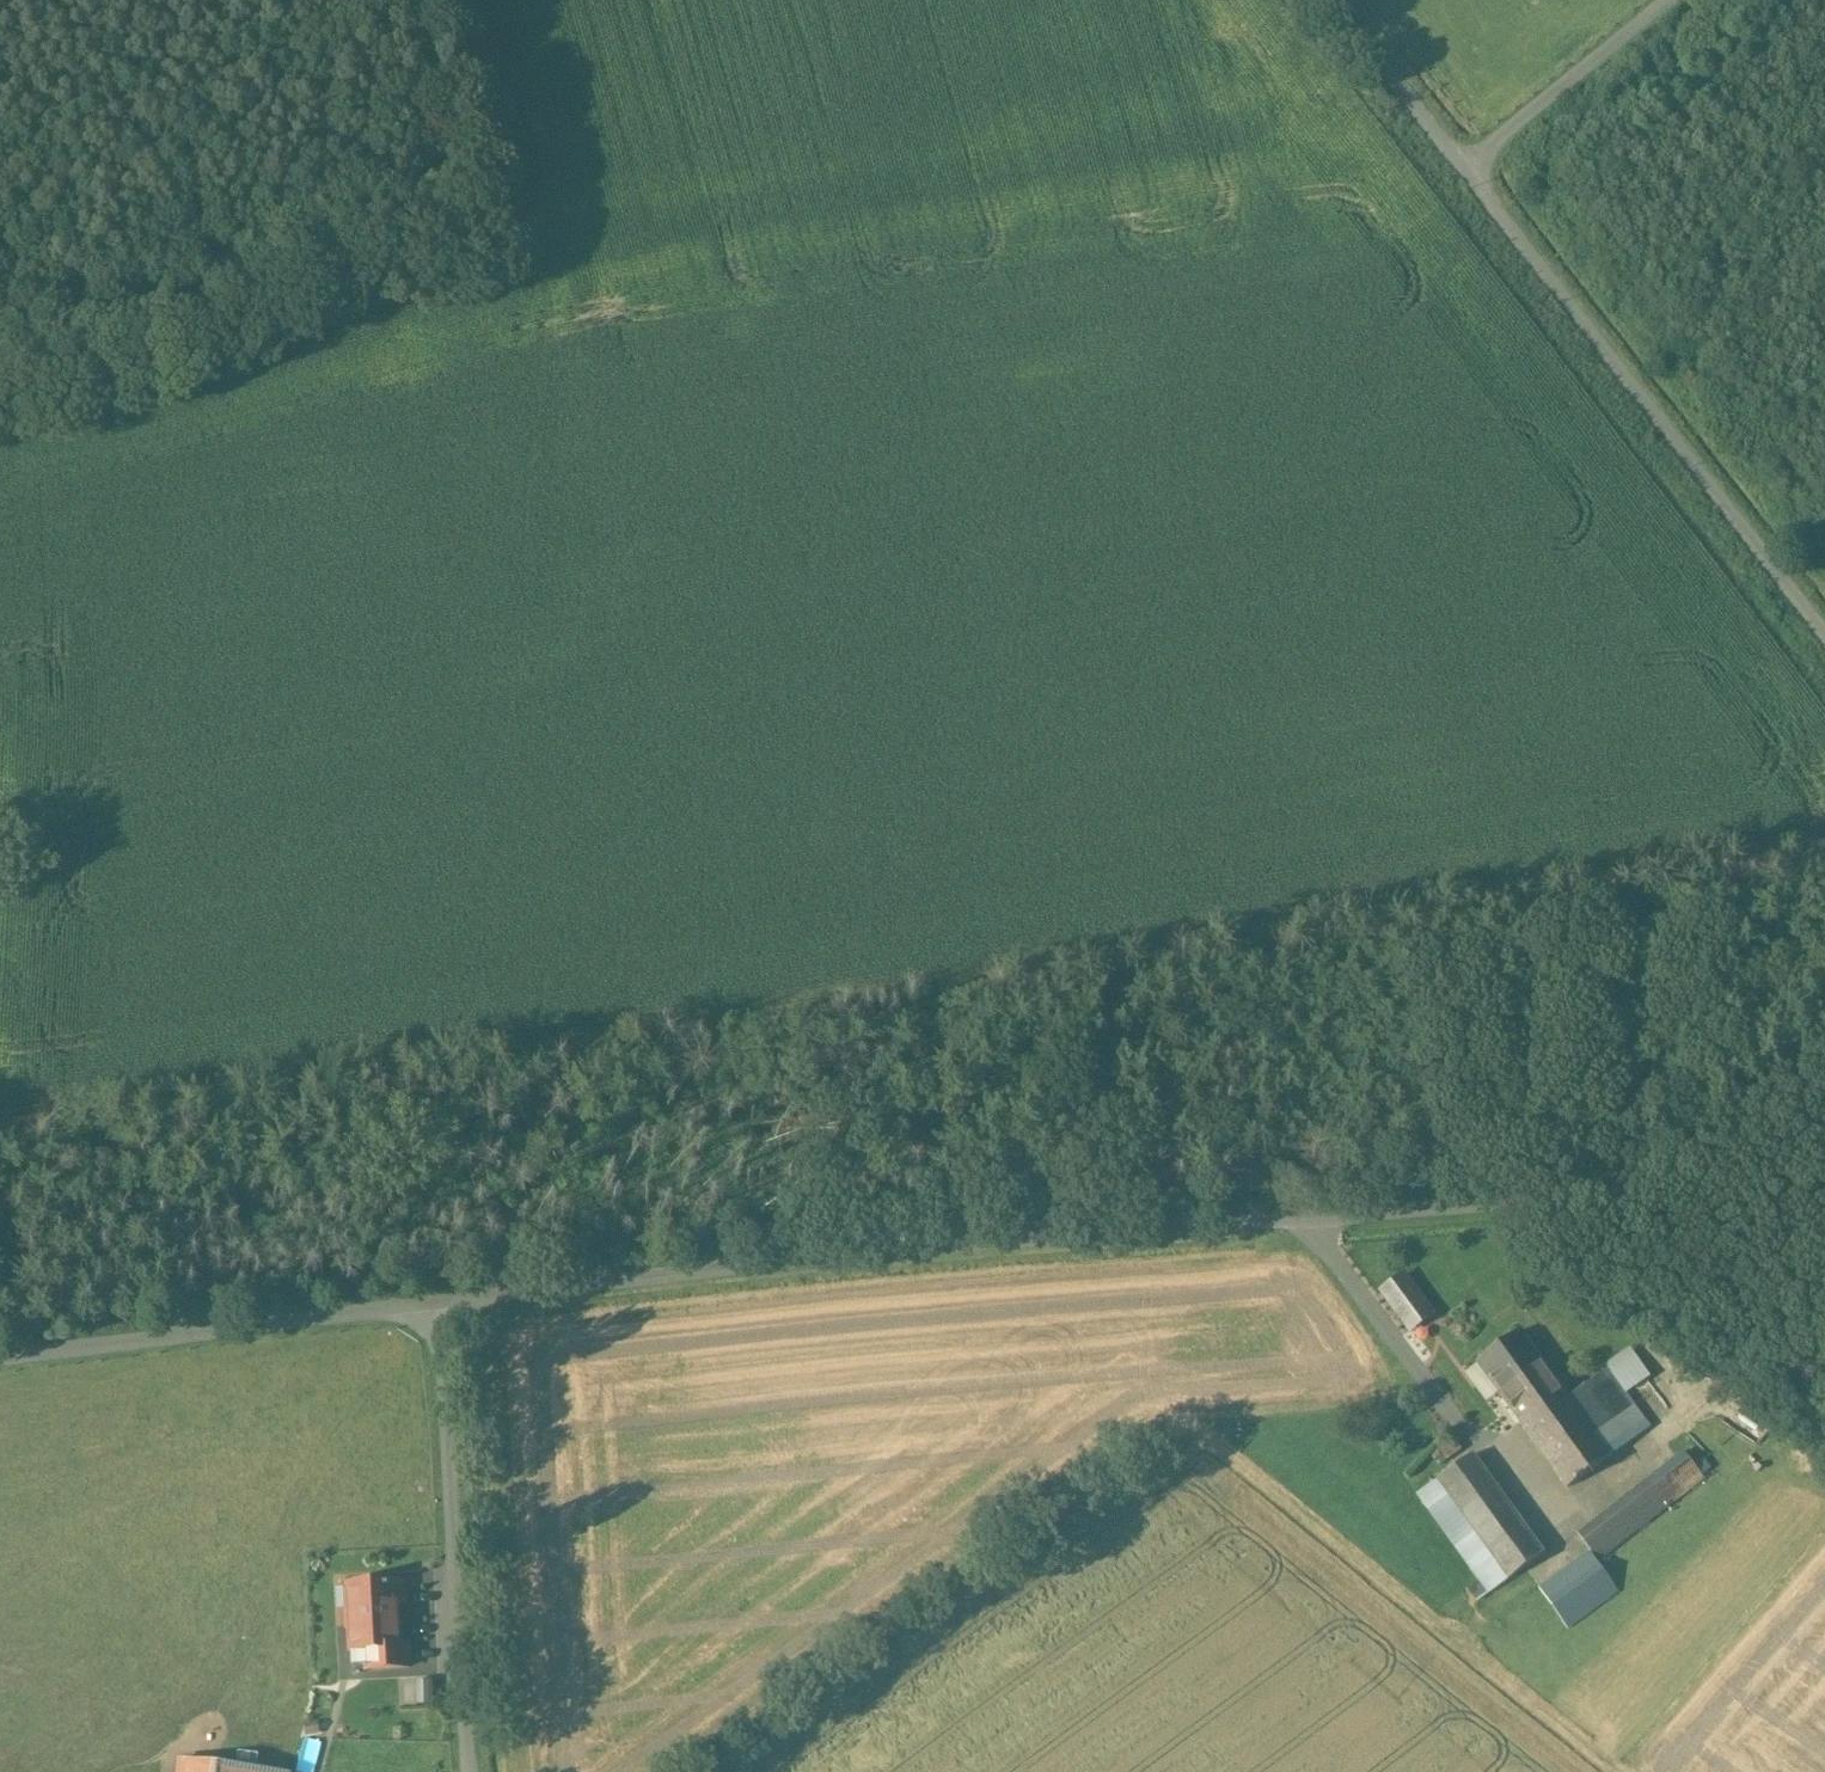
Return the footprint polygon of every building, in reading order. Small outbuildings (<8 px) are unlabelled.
[(1425,1312),(1399,1278),(1385,1289),(1410,1324),(1425,1312)] [(1569,1397),(1559,1384),(1560,1384),(1521,1330),(1478,1362),(1500,1393),(1499,1393),(1568,1487),(1648,1429),(1606,1370),(1569,1397)] [(1704,1477),(1684,1452),(1665,1466),(1685,1491),(1704,1477)] [(1472,1455),(1419,1493),(1461,1551),(1491,1592),(1543,1554),(1472,1455)] [(1665,1466),(1578,1535),(1597,1559),(1685,1491),(1665,1466)] [(406,1583),(349,1586),(351,1610),(346,1615),(347,1627),(352,1632),(353,1651),(366,1650),(367,1670),(410,1668),(409,1647),(399,1647),(397,1604),(407,1604),(406,1583)] [(435,1702),(433,1677),(405,1678),(406,1704),(435,1702)] [(181,1761),(179,1771),(266,1771),(181,1761)]
